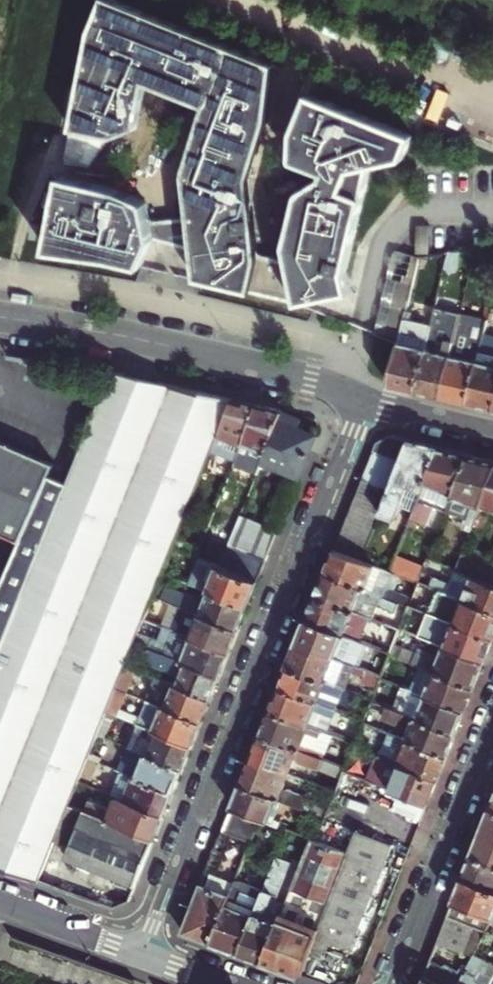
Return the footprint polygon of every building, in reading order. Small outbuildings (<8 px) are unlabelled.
[(85,256),(145,270),(171,276),(196,282),(273,300),(324,295),(341,294),(333,274),(357,169),(388,159),(397,136),(292,94),(277,133),(277,185),(301,195),(300,197),(268,213),(260,248),(251,247),(241,172),(251,130),(254,117),(260,63),(179,31),(101,0),(88,0),(76,29),(64,122),(104,130),(129,122),(130,121),(137,88),(194,98),(190,107),(166,142),(133,191),(110,181),(50,167),(39,250),(85,256)] [(69,131),(67,165),(94,167),(97,133),(69,131)] [(396,251),(378,333),(401,338),(420,257),(396,251)] [(453,289),(443,287),(438,307),(448,309),(453,289)] [(409,307),(401,344),(391,385),(409,389),(418,391),(432,334),(434,321),(414,317),(416,309),(409,307)] [(441,336),(448,309),(438,307),(434,321),(432,334),(441,336)] [(442,396),(462,312),(448,309),(441,336),(432,334),(418,391),(434,394),(442,396)] [(488,318),(462,312),(442,396),(460,400),(469,402),(486,329),(488,318)] [(486,329),(469,402),(488,407),(492,408),(492,331),(486,329)] [(10,871),(39,881),(50,852),(70,805),(73,797),(98,735),(105,715),(107,711),(116,688),(126,665),(135,642),(139,632),(144,619),(154,595),(159,583),(173,547),(177,537),(201,477),(205,468),(233,399),(114,371),(69,483),(50,475),(56,462),(24,449),(0,438),(0,531),(22,540),(0,590),(0,868),(10,871)] [(242,442),(258,404),(249,402),(233,399),(205,468),(217,473),(223,459),(233,464),(242,442)] [(273,408),(258,404),(242,442),(249,444),(241,467),(257,474),(262,461),(282,412),(282,410),(273,408)] [(282,412),(262,461),(300,476),(309,453),(316,435),(298,428),(301,420),(282,412)] [(381,433),(374,450),(402,461),(410,440),(397,437),(381,433)] [(402,461),(391,490),(385,504),(381,515),(396,521),(401,507),(414,513),(439,447),(432,445),(410,440),(402,461)] [(249,444),(242,442),(233,464),(241,467),(249,444)] [(439,447),(414,513),(411,521),(427,527),(434,508),(447,513),(470,454),(457,451),(439,447)] [(402,461),(374,450),(369,463),(363,478),(391,490),(402,461)] [(443,522),(470,533),(481,504),(492,474),(492,460),(489,459),(470,454),(447,513),(443,522)] [(205,468),(201,477),(213,483),(217,473),(205,468)] [(481,504),(492,509),(492,474),(481,504)] [(357,493),(385,504),(391,490),(363,478),(359,488),(357,493)] [(354,500),(351,507),(380,518),(381,515),(385,504),(357,493),(354,500)] [(348,515),(346,521),(374,532),(380,518),(351,507),(348,515)] [(228,544),(266,560),(271,547),(277,530),(240,515),(228,544)] [(343,530),(341,535),(369,546),(374,532),(346,521),(343,530)] [(337,543),(334,550),(363,561),(369,546),(341,535),(337,543)] [(266,560),(228,544),(220,566),(258,581),(262,569),(266,560)] [(258,581),(220,566),(182,550),(172,574),(210,590),(248,605),(254,590),(258,581)] [(325,573),(363,588),(377,594),(409,607),(409,605),(412,598),(387,589),(393,574),(390,573),(363,561),(334,550),(329,563),(325,573)] [(462,553),(456,570),(485,581),(491,565),(462,553)] [(424,569),(396,558),(390,573),(393,574),(418,584),(424,569)] [(491,565),(485,581),(492,585),(492,566),(491,565)] [(485,581),(456,570),(451,584),(434,577),(431,587),(441,590),(492,611),(492,585),(485,581)] [(363,588),(325,573),(322,581),(316,596),(366,616),(373,618),(375,612),(371,610),(374,603),(359,597),(363,588)] [(248,605),(210,590),(206,601),(201,599),(202,597),(189,591),(188,593),(168,585),(168,587),(159,583),(154,595),(238,629),(245,613),(248,605)] [(377,594),(363,588),(359,597),(374,603),(377,594)] [(431,614),(492,638),(492,611),(441,590),(431,614)] [(238,629),(154,595),(144,619),(156,623),(159,625),(164,612),(181,619),(176,631),(229,653),(235,638),(238,629)] [(312,606),(307,620),(356,639),(366,616),(316,596),(312,606)] [(446,646),(484,661),(490,645),(492,638),(431,614),(409,605),(409,607),(405,617),(429,626),(427,631),(449,639),(446,646)] [(356,639),(307,620),(303,629),(297,645),(316,652),(317,649),(334,655),(333,658),(367,671),(369,666),(372,667),(374,661),(358,655),(363,642),(356,639)] [(163,626),(158,640),(171,645),(176,631),(163,626)] [(229,653),(176,631),(171,645),(158,640),(151,637),(139,632),(135,642),(148,647),(220,676),(226,660),(229,653)] [(438,643),(434,653),(442,656),(446,646),(438,643)] [(316,652),(297,645),(293,652),(288,666),(344,688),(351,670),(363,675),(362,680),(377,686),(381,678),(381,676),(367,671),(333,658),(334,655),(317,649),(316,652)] [(414,663),(428,669),(474,687),(479,674),(484,661),(446,646),(442,656),(434,653),(420,647),(414,663)] [(181,677),(177,686),(210,699),(216,684),(220,676),(148,647),(143,661),(181,677)] [(369,666),(367,671),(381,676),(384,668),(385,666),(374,661),(372,667),(369,666)] [(139,671),(126,665),(116,688),(130,694),(139,671)] [(286,672),(280,688),(330,707),(333,699),(366,712),(371,701),(372,699),(344,688),(288,666),(286,672)] [(381,676),(381,678),(392,682),(406,688),(409,681),(410,679),(384,668),(381,676)] [(474,687),(428,669),(425,675),(418,672),(414,683),(409,681),(406,688),(408,688),(465,711),(471,695),(474,687)] [(175,685),(155,677),(151,686),(171,694),(175,685)] [(465,711),(408,688),(402,703),(386,697),(392,682),(381,678),(377,686),(372,699),(371,701),(387,707),(455,734),(461,719),(465,711)] [(171,694),(151,686),(150,688),(145,686),(141,698),(147,700),(201,722),(208,706),(210,699),(177,686),(175,685),(171,694)] [(107,711),(131,721),(141,698),(130,694),(116,688),(107,711)] [(276,695),(270,711),(322,732),(325,733),(327,728),(323,726),(330,707),(280,688),(276,695)] [(138,724),(139,725),(192,746),(198,730),(201,722),(147,700),(138,724)] [(378,729),(385,712),(387,707),(371,701),(366,712),(363,721),(362,723),(378,729)] [(455,734),(387,707),(385,712),(390,714),(388,719),(412,728),(407,740),(447,756),(452,743),(455,734)] [(265,723),(261,735),(344,768),(347,762),(348,757),(338,753),(336,758),(323,753),(315,749),(322,732),(270,711),(265,723)] [(105,738),(113,718),(105,715),(98,735),(105,738)] [(363,721),(353,716),(343,741),(354,745),(356,740),(362,723),(363,721)] [(192,746),(139,725),(135,733),(140,735),(135,750),(146,754),(182,769),(188,755),(192,746)] [(447,756),(407,740),(381,730),(374,747),(356,740),(354,745),(353,746),(386,759),(437,779),(444,763),(447,756)] [(325,733),(322,732),(315,749),(323,753),(328,740),(340,745),(342,740),(325,733)] [(140,735),(135,733),(130,748),(131,748),(135,750),(140,735)] [(344,768),(261,735),(256,747),(252,758),(270,765),(270,767),(286,774),(293,759),(296,763),(311,769),(317,772),(318,770),(340,779),(344,770),(344,768)] [(142,763),(146,754),(135,750),(131,748),(127,757),(142,763)] [(125,773),(133,777),(173,793),(179,778),(182,769),(146,754),(142,763),(127,757),(123,768),(117,765),(115,769),(125,773)] [(270,765),(252,758),(247,770),(242,784),(283,800),(318,814),(325,817),(329,807),(307,798),(306,797),(286,789),(280,790),(286,774),(270,767),(270,765)] [(307,782),(311,769),(296,763),(293,759),(286,774),(307,782)] [(437,779),(386,759),(380,775),(347,762),(344,768),(344,770),(428,804),(434,788),(437,779)] [(133,777),(125,773),(116,796),(118,797),(120,798),(122,793),(126,795),(133,777)] [(173,793),(133,777),(126,795),(122,793),(120,798),(164,816),(170,801),(173,793)] [(232,807),(259,818),(279,826),(282,820),(276,818),(283,800),(242,784),(237,795),(232,807)] [(85,811),(88,804),(73,797),(70,805),(85,811)] [(88,804),(85,811),(155,839),(160,825),(164,816),(120,798),(118,797),(113,810),(90,801),(88,804)] [(155,839),(85,811),(70,805),(50,852),(82,864),(81,869),(86,871),(88,866),(136,886),(149,853),(155,839)] [(223,830),(250,842),(259,818),(232,807),(229,817),(223,830)] [(492,808),(485,826),(473,855),(492,862),(492,808)] [(311,838),(316,840),(325,817),(318,814),(309,838),(311,838)] [(350,950),(391,846),(356,833),(348,853),(316,937),(326,940),(350,950)] [(311,838),(285,905),(262,961),(286,969),(301,975),(316,937),(348,853),(316,840),(311,838)] [(473,855),(470,862),(464,877),(492,889),(492,862),(473,855)] [(262,961),(285,905),(275,901),(290,863),(276,858),(261,897),(239,953),(257,959),(262,961)] [(206,886),(202,885),(198,895),(183,933),(210,943),(234,882),(211,873),(206,886)] [(455,901),(492,916),(492,889),(464,877),(461,886),(455,901)] [(234,882),(210,943),(229,949),(239,953),(261,897),(240,889),(242,884),(235,881),(234,882)] [(449,916),(476,926),(487,931),(492,919),(492,916),(455,901),(452,908),(449,916)] [(476,926),(449,916),(446,922),(443,929),(470,940),(476,926)] [(476,977),(485,959),(492,963),(492,919),(487,931),(473,956),(468,965),(459,983),(488,983),(476,977)] [(438,942),(431,960),(445,967),(448,962),(461,967),(463,962),(468,954),(473,956),(487,931),(476,926),(470,940),(465,953),(438,942)] [(465,953),(470,940),(443,929),(441,936),(438,942),(465,953)] [(316,937),(301,975),(307,977),(311,978),(326,940),(316,937)] [(488,983),(490,983),(492,979),(492,963),(485,959),(476,977),(488,983)] [(431,960),(422,983),(459,983),(468,965),(463,962),(461,967),(458,974),(445,967),(431,960)]
